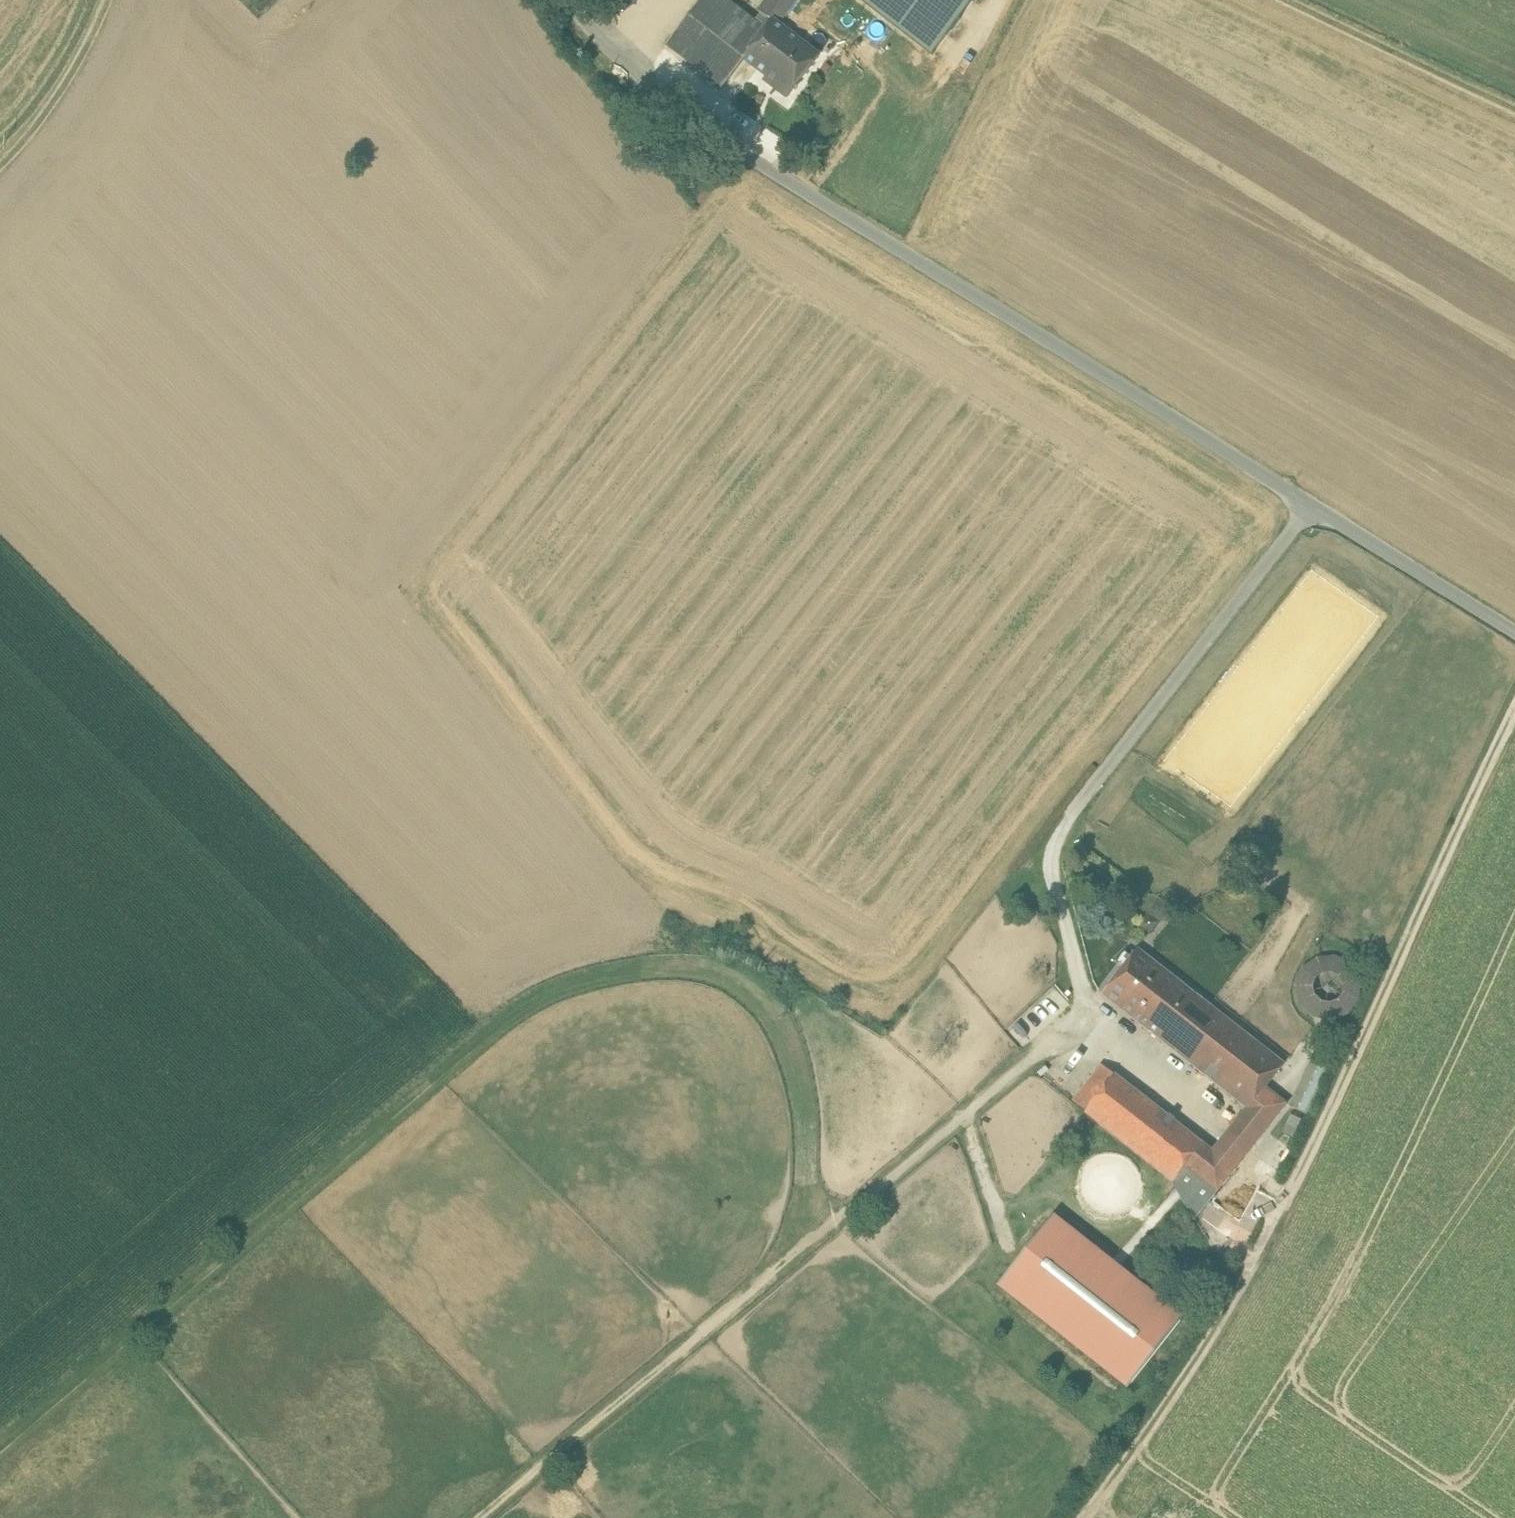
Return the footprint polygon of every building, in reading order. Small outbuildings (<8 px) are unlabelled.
[(728,0),(700,0),(667,44),(723,87),(745,59),(749,62),(778,24),(796,0),(768,0),(760,11),(763,13),(756,22),(728,0)] [(932,53),(973,0),(864,0),(932,53)] [(820,56),(778,24),(749,62),(775,82),(773,85),(788,97),(820,56)] [(1171,908),(1159,899),(1152,908),(1164,917),(1171,908)] [(1158,922),(1149,915),(1141,924),(1151,932),(1158,922)] [(1103,994),(1158,1038),(1195,993),(1139,949),(1103,994)] [(1297,980),(1296,997),(1300,1005),(1307,1014),(1314,1019),(1325,1022),(1334,1021),(1344,1017),(1355,1007),(1359,998),(1360,984),(1355,972),(1351,967),(1341,960),(1331,957),(1320,958),(1306,966),(1302,970),(1297,980)] [(1285,1063),(1195,993),(1158,1038),(1247,1108),(1233,1125),(1256,1143),(1287,1103),(1266,1087),(1285,1063)] [(1320,1052),(1294,1107),(1307,1113),(1333,1059),(1320,1052)] [(1213,1151),(1115,1073),(1112,1077),(1103,1070),(1079,1103),(1087,1109),(1085,1112),(1173,1182),(1195,1219),(1236,1168),(1213,1151)] [(1291,1115),(1283,1132),(1294,1137),(1302,1121),(1291,1115)] [(1236,1168),(1256,1143),(1233,1125),(1213,1151),(1236,1168)] [(1183,1318),(1053,1215),(999,1284),(1129,1387),(1183,1318)]
